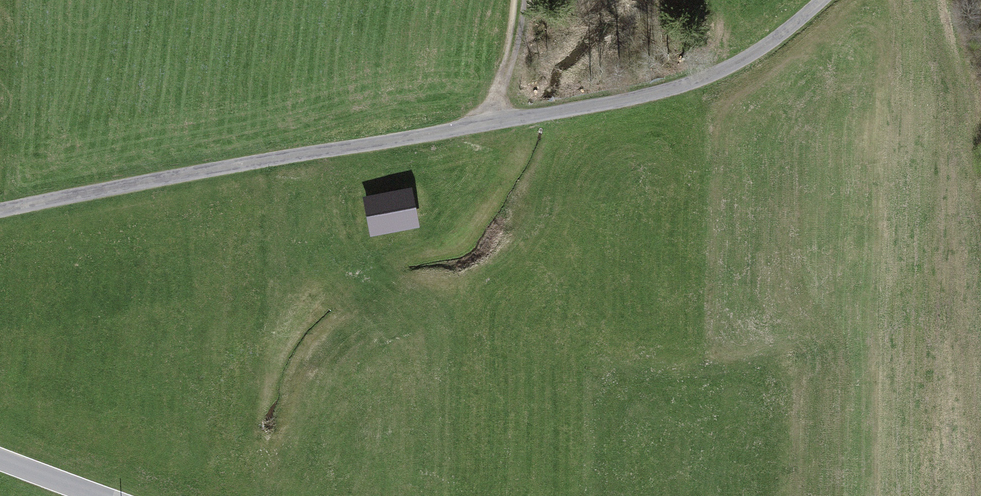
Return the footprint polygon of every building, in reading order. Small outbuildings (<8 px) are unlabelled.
[(412,199),(362,207),(368,246),(418,238),(412,199)]
